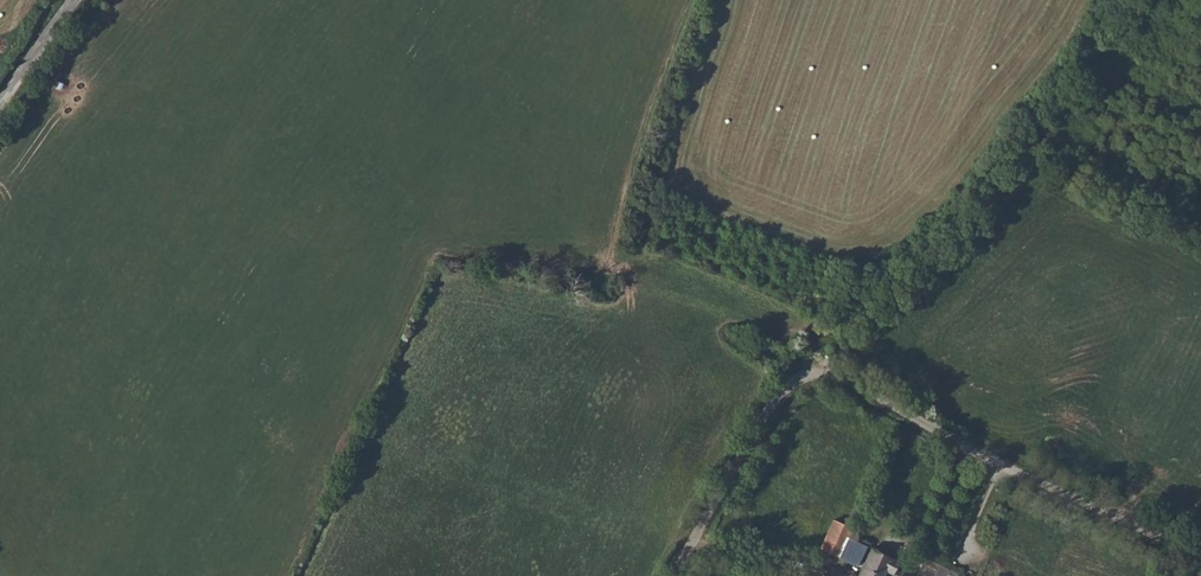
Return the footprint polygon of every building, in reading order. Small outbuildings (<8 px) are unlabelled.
[(832,519),(820,548),(837,556),(846,536),(850,527),(832,519)] [(846,536),(837,556),(856,565),(866,546),(846,536)] [(857,575),(882,575),(884,572),(892,575),(899,561),(870,548),(857,575)] [(964,575),(925,558),(916,575),(964,575)]
